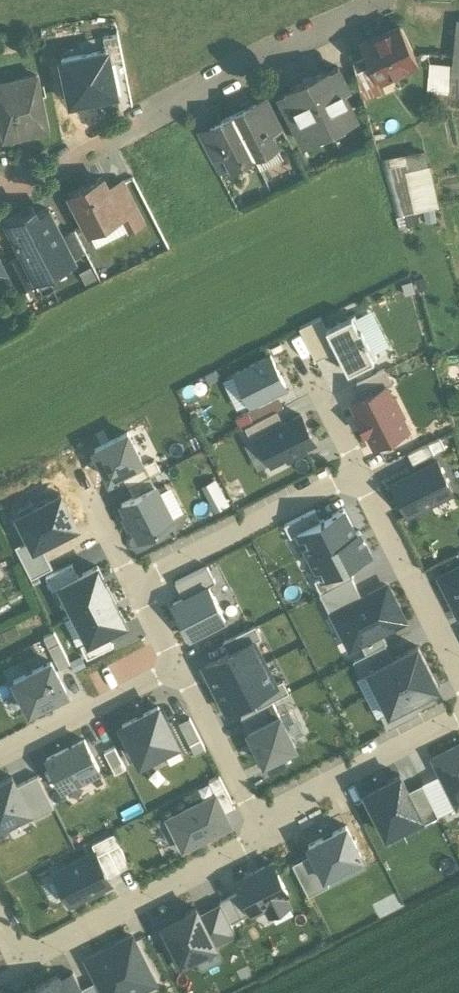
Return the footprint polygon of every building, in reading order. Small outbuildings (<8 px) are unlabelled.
[(400,27),(363,45),(369,57),(382,83),(418,65),(400,27)] [(105,34),(107,48),(114,46),(117,63),(126,61),(121,31),(105,34)] [(64,57),(74,103),(123,93),(117,63),(114,46),(107,48),(64,57)] [(369,57),(353,65),(363,101),(378,96),(374,87),(382,83),(369,57)] [(328,72),(291,90),(292,93),(281,98),(304,145),(356,119),(343,92),(349,89),(339,69),(329,74),(328,72)] [(4,83),(7,96),(0,98),(0,112),(0,113),(6,137),(6,140),(49,130),(37,76),(4,83)] [(283,129),(270,101),(257,107),(271,135),(283,129)] [(257,106),(233,118),(254,159),(278,147),(271,135),(257,107),(257,106)] [(233,118),(210,130),(224,157),(231,171),(254,159),(233,118)] [(210,130),(198,136),(212,163),(224,157),(210,130)] [(395,217),(437,207),(424,151),(382,161),(395,217)] [(102,180),(70,196),(89,233),(103,226),(119,218),(121,217),(107,191),(102,180)] [(143,224),(122,183),(107,191),(121,217),(119,218),(127,232),(143,224)] [(32,211),(6,224),(23,256),(35,280),(74,260),(74,259),(63,237),(49,210),(35,217),(32,211)] [(119,218),(103,226),(110,240),(127,232),(119,218)] [(85,253),(74,231),(63,237),(74,259),(85,253)] [(23,256),(4,266),(9,276),(16,290),(35,280),(23,256)] [(9,276),(4,266),(0,259),(0,281),(9,276)] [(326,328),(337,349),(349,372),(376,359),(353,314),(326,328)] [(299,328),(315,360),(337,349),(326,328),(321,317),(299,328)] [(250,404),(286,386),(272,357),(236,375),(250,404)] [(452,381),(458,380),(458,365),(449,367),(452,381)] [(384,369),(356,383),(363,396),(387,383),(391,381),(384,369)] [(410,429),(387,383),(363,396),(350,402),(373,448),(410,429)] [(278,398),(247,413),(252,424),(277,411),(283,408),(278,398)] [(282,422),(277,411),(252,424),(246,427),(251,438),(256,435),(282,422)] [(282,422),(256,435),(272,466),(317,443),(301,412),(282,422)] [(127,433),(94,450),(109,479),(142,461),(127,433)] [(408,454),(413,464),(445,448),(440,438),(408,454)] [(155,460),(123,476),(128,487),(150,476),(160,470),(155,460)] [(437,462),(392,485),(407,514),(452,491),(437,462)] [(134,498),(155,487),(150,476),(128,487),(134,498)] [(218,479),(204,485),(216,511),(231,504),(218,479)] [(121,504),(140,540),(173,523),(155,487),(134,498),(121,504)] [(32,502),(18,509),(21,515),(18,516),(29,539),(34,548),(41,544),(76,526),(60,494),(35,507),(32,502)] [(298,533),(310,556),(355,533),(343,509),(321,521),(298,533)] [(298,533),(321,521),(315,510),(285,525),(291,536),(298,533)] [(310,556),(321,577),(322,578),(347,565),(371,553),(359,531),(355,533),(310,556)] [(34,548),(29,539),(15,546),(32,579),(53,568),(41,544),(34,548)] [(60,586),(78,577),(72,564),(46,577),(52,590),(60,586)] [(354,577),(347,565),(322,578),(321,577),(315,580),(321,593),(351,577),(354,577)] [(60,586),(74,614),(113,595),(99,567),(78,577),(60,586)] [(176,583),(184,598),(208,586),(215,583),(207,567),(176,583)] [(439,577),(458,616),(458,567),(439,577)] [(351,577),(321,593),(320,594),(332,617),(339,614),(337,610),(362,598),(351,577)] [(337,610),(339,614),(355,646),(361,643),(382,632),(405,621),(387,585),(362,598),(337,610)] [(189,638),(225,619),(208,586),(184,598),(172,604),(189,638)] [(74,614),(89,642),(107,633),(127,623),(113,595),(74,614)] [(256,627),(223,643),(229,654),(254,642),(262,638),(256,627)] [(70,664),(54,632),(44,637),(60,670),(70,664)] [(387,643),(382,632),(361,643),(366,654),(385,644),(387,643)] [(113,646),(107,633),(89,642),(81,646),(88,659),(113,646)] [(215,689),(265,664),(254,642),(229,654),(204,667),(215,689)] [(385,644),(366,654),(353,660),(361,676),(368,672),(368,671),(393,658),(385,644)] [(368,671),(368,672),(378,692),(428,667),(418,646),(393,658),(368,671)] [(30,711),(67,692),(51,662),(14,681),(30,711)] [(251,698),(276,685),(265,664),(215,689),(226,710),(251,698)] [(428,667),(378,692),(388,712),(389,713),(414,700),(439,688),(428,667)] [(273,702),(289,694),(283,682),(276,685),(251,698),(257,710),(273,702)] [(389,713),(388,712),(381,716),(388,729),(420,713),(414,700),(389,713)] [(249,732),(280,717),(273,702),(257,710),(242,717),(249,732)] [(177,743),(158,707),(122,726),(140,761),(177,743)] [(296,747),(280,717),(249,732),(265,763),(296,747)] [(206,750),(190,718),(179,723),(195,755),(206,750)] [(99,769),(84,739),(46,758),(62,788),(99,769)] [(433,758),(441,773),(457,805),(458,806),(458,805),(458,745),(433,758)] [(126,768),(115,747),(104,753),(115,774),(126,768)] [(386,837),(423,818),(408,789),(400,772),(363,791),(386,837)] [(422,783),(438,815),(457,805),(441,773),(422,783)] [(54,806),(38,775),(17,785),(30,811),(29,811),(32,818),(54,806)] [(226,811),(237,806),(220,775),(209,781),(214,794),(216,793),(226,811)] [(29,811),(30,811),(17,785),(12,777),(0,783),(0,831),(15,824),(13,819),(29,811)] [(425,822),(438,815),(422,783),(408,789),(423,818),(425,822)] [(216,793),(214,794),(165,818),(183,854),(234,828),(226,811),(216,793)] [(362,857),(347,826),(310,845),(325,876),(362,857)] [(96,853),(109,877),(130,866),(114,834),(92,845),(96,853)] [(55,874),(70,903),(111,882),(109,877),(96,853),(55,874)] [(330,885),(325,876),(314,854),(293,865),(309,896),(330,885)] [(273,863),(236,881),(242,891),(253,912),(267,906),(271,912),(293,901),(273,863)] [(231,923),(253,912),(242,891),(220,902),(231,923)] [(231,923),(220,902),(200,912),(217,944),(236,934),(231,923)] [(217,944),(200,912),(197,905),(160,924),(181,964),(218,946),(217,944)] [(96,981),(102,992),(138,992),(158,983),(133,934),(84,959),(96,981)] [(81,988),(73,972),(59,979),(66,992),(84,992),(81,988)] [(59,979),(58,977),(26,992),(66,992),(59,979)] [(81,988),(84,992),(102,992),(96,981),(81,988)]
